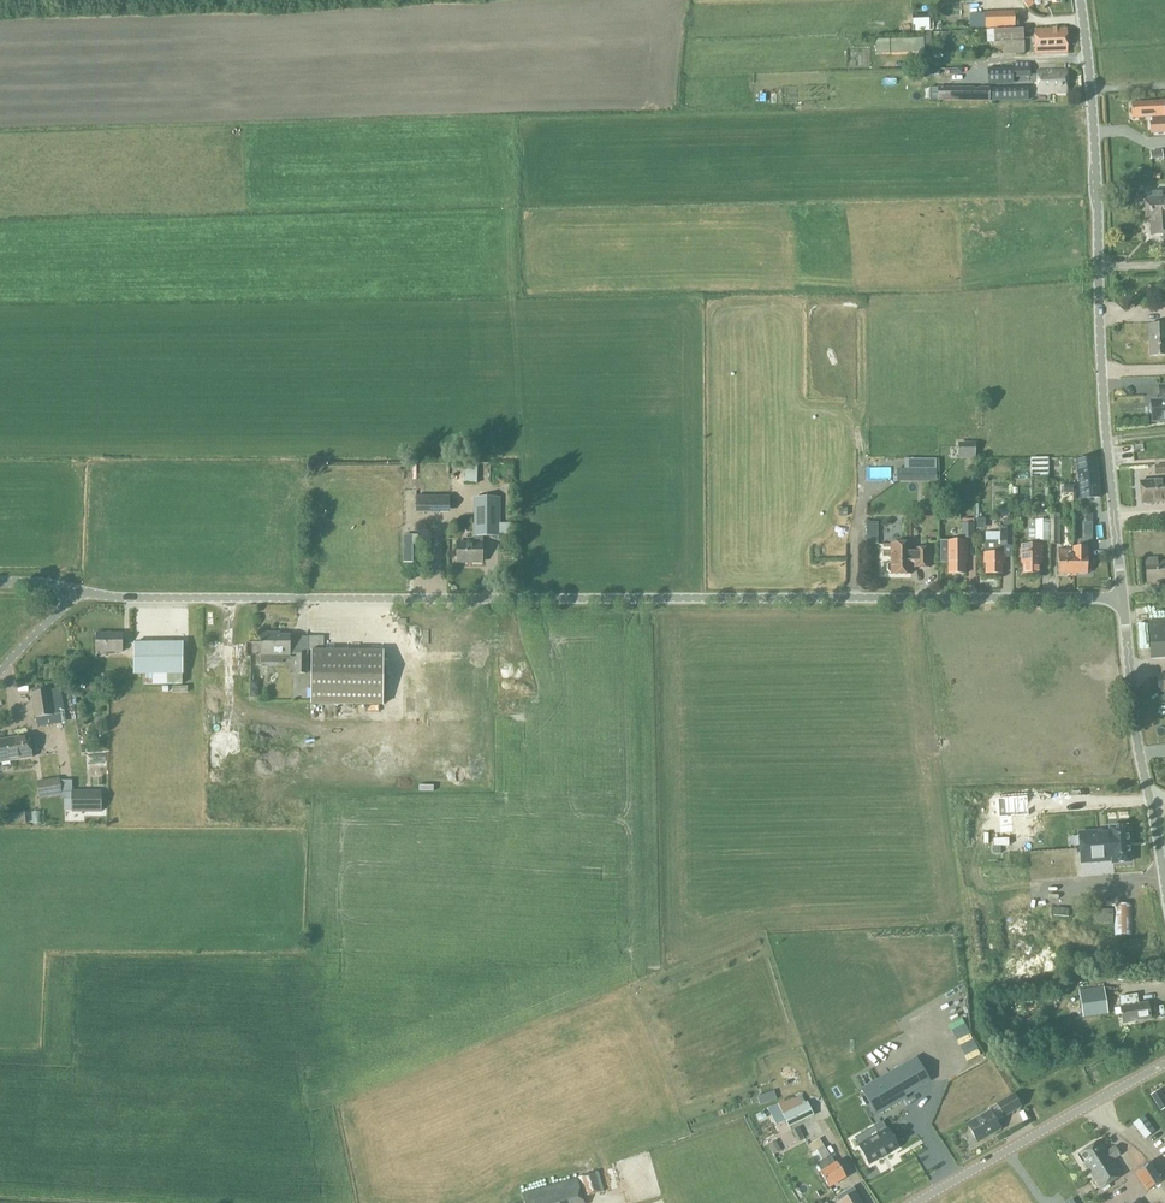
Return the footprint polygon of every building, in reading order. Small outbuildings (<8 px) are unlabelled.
[(1028,8),(1034,4),(1031,0),(1027,0),(1024,3),(1028,8)] [(973,14),(974,29),(1015,27),(1014,12),(973,14)] [(913,31),(930,30),(930,19),(912,20),(913,31)] [(1053,28),(1053,29),(1034,30),(1035,54),(1067,53),(1066,29),(1056,29),(1056,28),(1053,28)] [(995,43),(1024,41),(1023,29),(994,31),(995,43)] [(878,45),(879,59),(925,56),(924,43),(878,45)] [(1013,67),(986,68),(987,85),(1014,84),(1014,78),(1031,78),(1030,63),(1013,64),(1013,67)] [(964,68),(965,80),(984,79),(984,67),(964,68)] [(1038,93),(1067,93),(1067,71),(1038,71),(1038,93)] [(951,102),(976,102),(976,87),(938,87),(938,101),(951,101),(951,102)] [(1028,100),(1027,87),(993,88),(993,102),(1028,100)] [(1164,116),(1164,114),(1164,102),(1131,104),(1132,118),(1152,117),(1152,122),(1150,122),(1150,133),(1164,132),(1164,121),(1164,116)] [(1164,220),(1164,197),(1144,198),(1145,212),(1156,211),(1157,214),(1163,214),(1163,221),(1164,220)] [(1163,221),(1163,214),(1157,214),(1156,211),(1145,212),(1146,222),(1150,221),(1151,236),(1164,235),(1164,220),(1163,221)] [(1149,325),(1149,356),(1164,356),(1164,325),(1149,325)] [(1151,413),(1152,422),(1164,421),(1164,387),(1159,387),(1159,398),(1161,398),(1162,401),(1151,402),(1151,404),(1149,406),(1149,411),(1151,413)] [(976,459),(976,443),(959,443),(959,459),(976,459)] [(904,457),(904,466),(934,467),(934,458),(904,457)] [(1039,459),(1040,478),(1048,478),(1048,459),(1039,459)] [(1095,459),(1074,461),(1078,502),(1099,499),(1095,459)] [(1164,473),(1164,465),(1155,466),(1155,474),(1164,473)] [(937,468),(897,468),(897,481),(937,481),(937,468)] [(1140,482),(1141,504),(1144,504),(1146,506),(1151,505),(1153,503),(1164,502),(1164,480),(1140,482)] [(1065,485),(1065,493),(1074,493),(1074,485),(1065,485)] [(450,496),(417,496),(417,513),(450,513),(450,496)] [(475,536),(475,543),(457,543),(457,563),(483,563),(483,543),(483,537),(500,536),(500,498),(474,498),(474,536),(475,536)] [(1048,542),(1048,513),(1036,513),(1036,542),(1048,542)] [(1049,513),(1048,513),(1048,542),(1050,542),(1050,545),(1060,545),(1060,514),(1049,514),(1049,513)] [(865,520),(866,543),(877,542),(876,519),(865,520)] [(986,541),(986,553),(983,553),(983,563),(986,563),(986,574),(1003,574),(1003,564),(1004,564),(1004,558),(1013,558),(1014,520),(1007,520),(1007,529),(1001,529),(1001,541),(986,541)] [(962,524),(962,539),(975,539),(975,524),(962,524)] [(403,562),(412,562),(412,535),(403,535),(403,562)] [(941,563),(948,563),(948,574),(965,574),(965,563),(968,563),(968,541),(941,541),(941,563)] [(889,565),(888,568),(889,570),(891,573),(892,573),(892,574),(911,574),(911,564),(915,564),(915,568),(930,568),(930,550),(915,550),(911,550),(911,545),(892,544),(892,563),(891,563),(889,565)] [(1023,562),(1023,574),(1040,574),(1040,562),(1042,562),(1042,545),(1021,545),(1021,562),(1023,562)] [(1059,550),(1059,556),(1059,575),(1073,575),(1073,556),(1068,556),(1068,549),(1059,550)] [(1073,549),(1073,556),(1073,575),(1087,574),(1087,573),(1088,573),(1090,570),(1090,564),(1088,561),(1087,561),(1087,549),(1080,550),(1073,549)] [(1157,561),(1157,557),(1144,559),(1146,583),(1164,582),(1164,561),(1157,561)] [(1148,623),(1151,659),(1164,658),(1164,622),(1148,623)] [(122,634),(97,634),(97,652),(122,652),(122,634)] [(272,637),(272,634),(261,634),(261,654),(290,655),(290,637),(272,637)] [(184,675),(183,675),(183,643),(134,643),(134,675),(144,675),(144,685),(184,685),(184,675)] [(311,704),(383,705),(384,652),(312,651),(311,704)] [(296,654),(296,674),(308,674),(308,654),(296,654)] [(250,678),(250,687),(261,687),(261,677),(250,678)] [(32,694),(35,719),(37,719),(38,727),(55,725),(55,728),(60,727),(59,722),(65,721),(63,713),(59,713),(55,689),(52,690),(52,686),(32,689),(33,694),(32,694)] [(250,698),(258,698),(258,690),(250,690),(250,698)] [(0,742),(0,764),(33,759),(29,737),(0,742)] [(46,793),(62,790),(60,778),(44,780),(46,793)] [(70,811),(99,811),(99,791),(70,791),(70,811)] [(1000,818),(1001,833),(1013,832),(1012,817),(1029,816),(1027,797),(997,799),(999,818),(1000,818)] [(1113,822),(1082,824),(1083,839),(1131,836),(1130,818),(1113,819),(1113,822)] [(1131,836),(1083,839),(1084,854),(1115,852),(1115,855),(1132,854),(1131,836)] [(1085,1017),(1111,1014),(1109,1000),(1103,1001),(1102,995),(1082,997),(1085,1017)] [(1120,997),(1121,1007),(1120,1007),(1123,1024),(1151,1019),(1148,1003),(1139,1004),(1137,995),(1120,997)] [(886,1075),(862,1089),(876,1115),(905,1098),(904,1096),(929,1081),(916,1058),(886,1075)] [(1159,1090),(1150,1096),(1160,1112),(1164,1109),(1164,1100),(1159,1090)] [(1014,1095),(997,1104),(1004,1117),(1021,1108),(1014,1095)] [(789,1128),(814,1116),(808,1102),(783,1114),(789,1128)] [(988,1138),(1000,1130),(989,1111),(967,1125),(976,1140),(986,1135),(988,1138)] [(1156,1131),(1144,1116),(1133,1124),(1145,1140),(1156,1131)] [(875,1127),(856,1138),(860,1145),(859,1146),(870,1165),(898,1148),(888,1131),(887,1129),(886,1130),(885,1126),(877,1130),(875,1127)] [(816,1165),(821,1172),(820,1173),(829,1187),(846,1177),(841,1169),(843,1168),(839,1162),(837,1163),(835,1163),(831,1156),(830,1157),(820,1139),(808,1147),(812,1154),(811,1154),(817,1164),(816,1165)] [(1115,1146),(1107,1152),(1100,1141),(1077,1156),(1100,1190),(1122,1175),(1113,1161),(1121,1156),(1115,1146)] [(1151,1163),(1135,1173),(1147,1192),(1163,1182),(1151,1163)] [(605,1192),(599,1172),(579,1178),(584,1198),(605,1192)] [(577,1178),(522,1194),(525,1202),(584,1202),(577,1178)] [(854,1189),(844,1195),(845,1198),(839,1202),(840,1202),(863,1202),(854,1189)]
